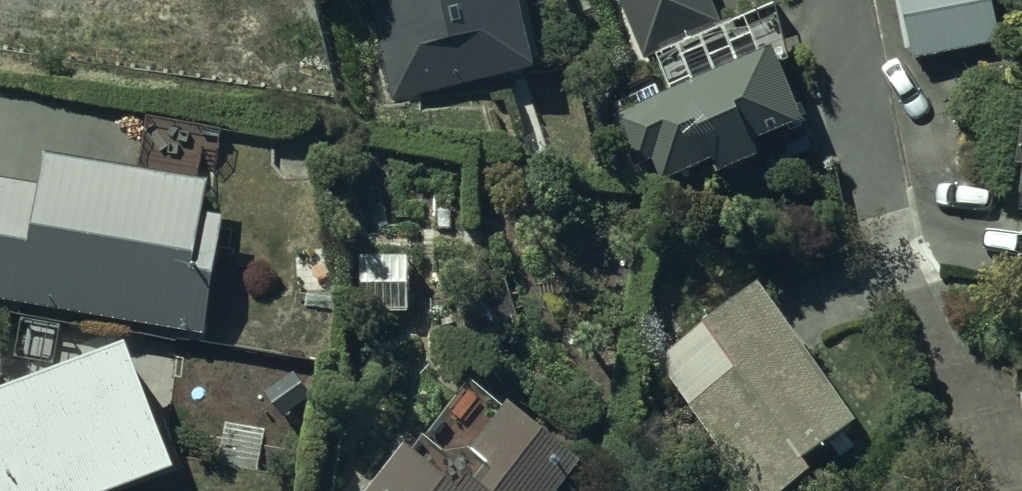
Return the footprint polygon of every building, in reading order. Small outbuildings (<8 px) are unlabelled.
[(392,107),(537,78),(521,0),(370,0),(392,107)] [(643,65),(722,33),(709,0),(617,0),(643,65)] [(912,66),(1002,45),(992,0),(899,0),(912,66)] [(743,35),(656,70),(668,102),(615,123),(634,172),(652,166),(660,189),(710,169),(716,186),(757,169),(752,156),(801,136),(772,62),(756,68),(743,35)] [(212,192),(51,164),(46,189),(0,181),(0,307),(205,344),(226,227),(207,223),(212,192)] [(413,264),(361,264),(361,318),(413,319),(413,264)] [(756,298),(658,365),(745,490),(798,490),(809,483),(804,476),(855,440),(756,298)] [(180,480),(177,472),(182,471),(164,417),(155,420),(135,360),(2,406),(3,374),(0,373),(0,490),(148,490),(180,480)] [(427,441),(421,436),(375,490),(579,490),(588,481),(516,420),(512,424),(471,389),(427,441)]
